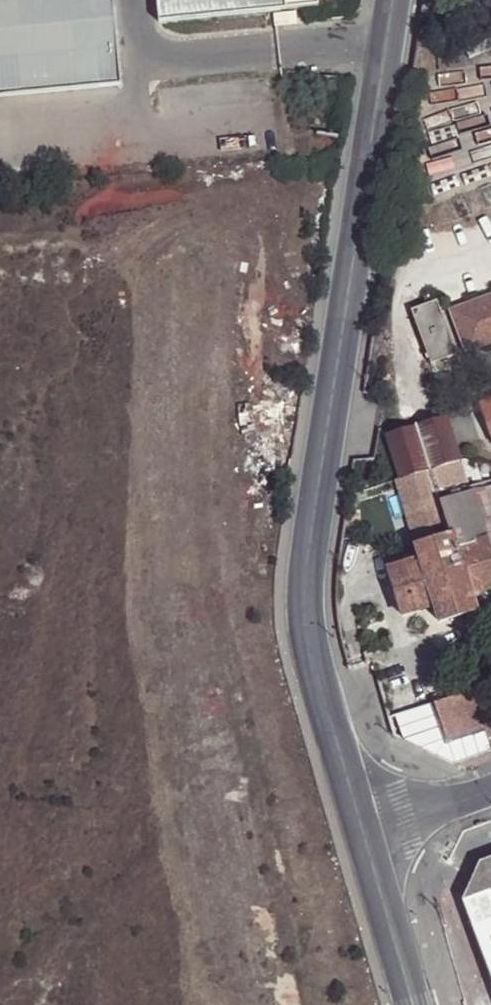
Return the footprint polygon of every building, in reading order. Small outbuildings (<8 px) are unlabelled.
[(120,84),(112,0),(0,0),(0,96),(120,84)] [(158,24),(318,7),(317,0),(156,0),(158,24)] [(298,12),(275,14),(277,27),(299,25),(298,12)] [(467,352),(490,343),(490,298),(453,313),(467,352)] [(437,303),(403,313),(422,369),(457,356),(437,303)] [(440,393),(376,413),(384,439),(448,419),(440,393)] [(479,406),(490,439),(490,401),(479,406)] [(460,461),(448,419),(384,439),(397,480),(428,471),(460,461)] [(460,461),(428,471),(397,480),(395,481),(416,547),(419,559),(387,571),(401,617),(433,607),(439,623),(475,612),(471,595),(490,589),(490,558),(485,539),(471,492),(460,461)] [(490,558),(490,486),(471,492),(485,539),(490,558)] [(475,739),(474,720),(438,721),(439,740),(475,739)] [(473,744),(475,755),(490,750),(490,738),(473,744)] [(490,997),(490,853),(468,861),(452,892),(490,997)]
